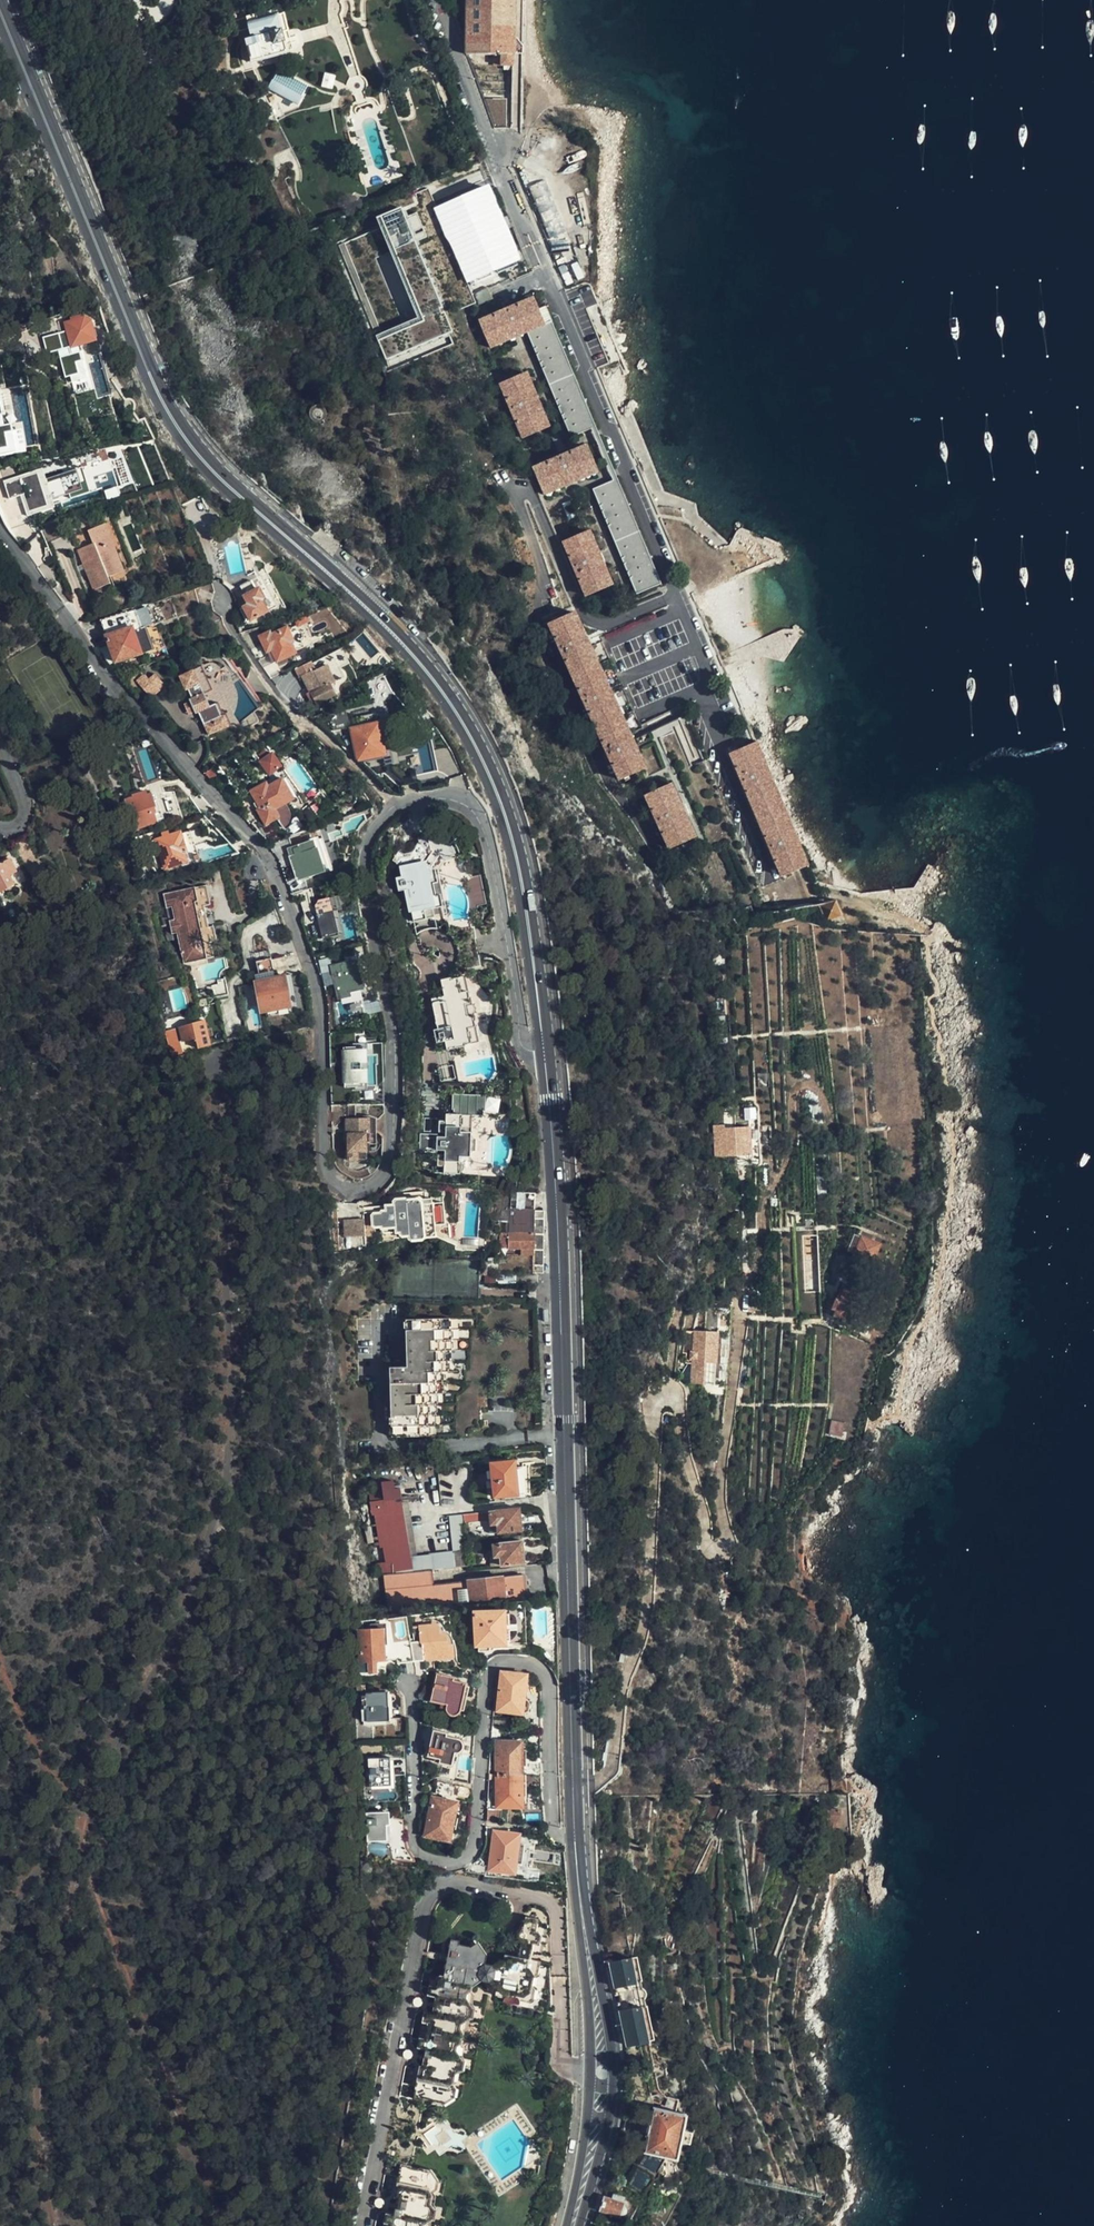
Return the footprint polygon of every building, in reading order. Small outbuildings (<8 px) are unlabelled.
[(467,56),(495,56),(498,56),(499,61),(502,60),(503,65),(513,65),(514,56),(523,56),(523,48),(515,48),(516,0),(468,0),(467,56)] [(295,61),(284,18),(243,29),(239,30),(242,42),(250,40),(252,49),(247,51),(252,73),(289,65),(289,63),(295,61)] [(282,79),(276,89),(304,106),(310,97),(282,79)] [(304,106),(276,89),(272,95),(300,112),(304,106)] [(267,136),(277,131),(265,105),(255,109),(267,136)] [(334,245),(391,375),(456,346),(445,322),(478,307),(430,198),(426,190),(347,224),(353,237),(334,245)] [(487,203),(483,193),(446,208),(450,217),(445,219),(468,273),(472,271),(476,280),(516,265),(490,202),(487,203)] [(494,302),(489,289),(476,295),(481,307),(494,302)] [(593,429),(597,428),(598,427),(553,322),(547,325),(541,312),(535,301),(484,323),(495,350),(527,336),(572,438),(593,429)] [(547,325),(553,322),(548,309),(541,312),(547,325)] [(97,341),(91,328),(86,324),(83,325),(81,319),(71,322),(72,325),(60,330),(58,328),(49,331),(54,343),(60,341),(65,351),(71,349),(71,350),(97,341)] [(549,426),(525,371),(499,382),(522,437),(549,426)] [(28,451),(23,421),(14,422),(9,387),(0,388),(0,455),(28,451)] [(619,479),(597,428),(593,429),(615,481),(619,479)] [(602,474),(589,446),(537,469),(548,496),(602,474)] [(77,490),(72,466),(65,467),(64,464),(43,469),(46,481),(43,481),(46,497),(49,496),(56,495),(77,490)] [(620,479),(619,479),(615,481),(592,490),(638,592),(663,581),(620,479)] [(10,486),(0,490),(0,506),(8,525),(23,519),(10,486)] [(56,495),(49,496),(53,514),(60,512),(56,495)] [(43,525),(50,545),(62,541),(60,535),(62,534),(57,520),(43,525)] [(47,545),(50,545),(43,525),(39,527),(47,545)] [(102,525),(85,532),(92,546),(77,553),(93,591),(111,584),(107,577),(122,571),(102,525)] [(616,586),(593,534),(567,544),(591,597),(616,586)] [(258,576),(250,580),(267,611),(275,607),(258,576)] [(267,611),(250,580),(239,586),(249,604),(244,607),(251,619),(267,611)] [(154,649),(147,627),(152,625),(145,607),(100,623),(107,642),(113,662),(129,656),(138,653),(154,649)] [(251,619),(244,607),(239,609),(246,622),(251,619)] [(647,769),(579,615),(551,627),(621,781),(647,769)] [(267,656),(271,664),(294,653),(293,652),(303,647),(300,642),(295,632),(293,627),(286,630),(285,628),(269,636),(268,633),(258,638),(265,652),(267,656)] [(295,632),(300,642),(301,642),(303,640),(303,638),(303,637),(303,635),(302,633),(300,632),(298,631),(295,632)] [(337,694),(326,676),(349,663),(341,649),(319,661),(322,666),(315,670),(311,662),(295,671),(299,679),(301,678),(310,693),(307,694),(311,702),(314,701),(316,706),(337,694)] [(308,656),(312,655),(310,651),(295,658),(298,665),(309,659),(308,656)] [(265,652),(255,656),(258,661),(267,656),(265,652)] [(193,670),(194,671),(200,684),(208,680),(202,666),(193,670)] [(200,684),(194,671),(180,677),(186,691),(188,690),(192,699),(190,700),(196,714),(199,713),(209,736),(232,725),(227,714),(224,715),(219,703),(210,707),(205,695),(213,691),(208,680),(200,684)] [(265,705),(245,678),(240,682),(259,709),(265,705)] [(344,707),(343,708),(328,716),(329,721),(332,720),(334,730),(348,727),(344,707)] [(352,716),(354,728),(363,726),(360,714),(352,716)] [(363,726),(354,728),(351,729),(358,762),(382,757),(380,746),(378,735),(375,724),(363,726)] [(779,796),(757,745),(756,745),(731,757),(783,877),(801,868),(809,865),(779,796)] [(274,752),(262,761),(271,774),(283,766),(274,752)] [(219,775),(212,766),(205,771),(212,780),(219,775)] [(285,804),(295,799),(284,777),(269,785),(268,781),(263,784),(251,791),(260,808),(257,809),(265,825),(273,820),(280,817),(276,809),(285,804)] [(695,836),(673,784),(648,794),(672,847),(695,836)] [(157,812),(151,793),(147,795),(145,792),(132,796),(133,799),(124,802),(134,830),(156,822),(153,813),(157,812)] [(310,803),(304,807),(313,819),(318,816),(310,803)] [(280,817),(273,820),(279,830),(283,827),(285,827),(286,826),(286,825),(287,825),(288,823),(289,822),(290,821),(290,819),(290,817),(290,816),(290,814),(290,813),(289,812),(289,811),(285,804),(276,809),(280,817)] [(188,821),(204,815),(196,805),(184,809),(188,821)] [(165,871),(187,863),(183,852),(187,851),(180,834),(180,832),(145,844),(149,855),(157,852),(165,871)] [(183,852),(187,863),(188,865),(196,862),(185,832),(180,834),(187,851),(183,852)] [(292,837),(267,845),(279,862),(290,858),(299,881),(312,876),(312,874),(326,868),(317,844),(297,852),(292,837)] [(432,868),(440,858),(445,862),(458,859),(458,857),(457,856),(457,854),(456,853),(456,850),(454,849),(453,847),(452,845),(450,843),(448,842),(446,841),(445,840),(443,839),(442,839),(440,838),(439,838),(437,838),(436,837),(434,837),(433,838),(431,838),(430,838),(431,843),(419,845),(413,856),(406,857),(402,853),(394,863),(403,869),(405,878),(396,879),(399,894),(409,892),(415,924),(437,920),(435,911),(445,909),(437,871),(432,868)] [(218,859),(237,852),(231,845),(215,850),(218,859)] [(219,861),(239,854),(237,852),(218,859),(219,861)] [(0,864),(0,893),(14,885),(9,876),(17,872),(10,859),(0,864)] [(49,895),(41,881),(34,884),(41,899),(49,895)] [(299,882),(288,886),(293,899),(304,896),(303,892),(299,882)] [(190,888),(178,891),(181,904),(178,905),(191,954),(180,956),(183,967),(203,961),(197,940),(203,938),(200,929),(194,930),(188,910),(195,908),(190,888)] [(181,904),(178,891),(145,900),(149,916),(154,914),(157,925),(153,926),(157,941),(161,940),(169,970),(183,967),(180,956),(191,954),(178,905),(181,904)] [(324,912),(336,910),(345,909),(342,895),(319,900),(315,904),(317,914),(321,913),(320,909),(323,908),(324,912)] [(827,924),(844,916),(836,900),(819,907),(827,924)] [(340,934),(336,910),(324,912),(323,908),(320,909),(321,913),(317,914),(321,938),(340,934)] [(287,969),(284,957),(269,961),(272,973),(287,969)] [(360,989),(356,975),(359,974),(356,962),(332,967),(340,1002),(351,1000),(349,991),(360,989)] [(289,1004),(283,976),(255,981),(261,1010),(289,1004)] [(471,1006),(469,994),(465,994),(463,980),(452,982),(452,980),(442,982),(445,996),(447,995),(448,999),(446,999),(446,1000),(441,1002),(441,1000),(431,1002),(437,1032),(434,1032),(436,1045),(446,1043),(454,1041),(456,1050),(465,1048),(465,1046),(475,1044),(473,1031),(476,1030),(474,1017),(475,1016),(476,1015),(476,1014),(476,1013),(477,1012),(477,1011),(477,1010),(476,1009),(476,1008),(475,1008),(475,1007),(474,1007),(473,1006),(472,1006),(471,1006)] [(206,988),(199,990),(202,1001),(217,997),(214,986),(206,988)] [(382,1013),(380,1001),(363,1004),(365,1015),(382,1013)] [(208,1045),(203,1020),(179,1025),(183,1043),(194,1040),(196,1048),(208,1045)] [(174,1026),(163,1029),(171,1059),(182,1056),(174,1026)] [(454,1041),(446,1043),(448,1051),(456,1050),(454,1041)] [(356,1048),(344,1048),(345,1087),(359,1087),(358,1081),(361,1081),(360,1069),(356,1069),(356,1066),(361,1066),(361,1063),(366,1062),(365,1050),(356,1051),(356,1048)] [(455,1097),(454,1119),(457,1119),(457,1126),(446,1125),(439,1125),(438,1135),(446,1136),(445,1140),(437,1140),(437,1137),(424,1137),(423,1148),(420,1148),(420,1155),(436,1156),(436,1154),(440,1154),(440,1159),(444,1159),(444,1169),(443,1176),(461,1177),(462,1160),(470,1160),(472,1120),(483,1121),(485,1099),(455,1097)] [(370,1118),(346,1118),(347,1141),(349,1141),(349,1159),(351,1161),(358,1161),(359,1159),(359,1152),(368,1152),(367,1133),(371,1133),(370,1118)] [(751,1155),(748,1128),(719,1132),(722,1159),(751,1155)] [(404,1193),(405,1202),(421,1200),(421,1205),(405,1207),(405,1205),(394,1206),(395,1211),(380,1212),(381,1228),(396,1227),(397,1233),(422,1230),(421,1225),(446,1224),(444,1203),(426,1204),(425,1191),(404,1193)] [(481,1284),(497,1284),(497,1275),(532,1275),(534,1194),(510,1192),(509,1258),(483,1258),(481,1279),(481,1284)] [(354,1246),(367,1244),(366,1232),(338,1232),(339,1248),(348,1248),(354,1246)] [(822,1292),(822,1233),(798,1234),(799,1292),(822,1292)] [(872,1264),(879,1244),(863,1239),(859,1250),(854,1248),(851,1256),(872,1264)] [(847,1322),(859,1291),(839,1284),(829,1310),(834,1312),(833,1316),(847,1322)] [(707,1309),(706,1316),(718,1318),(719,1311),(707,1309)] [(451,1351),(454,1351),(454,1330),(450,1330),(450,1320),(405,1321),(406,1362),(385,1362),(385,1372),(389,1372),(391,1437),(431,1436),(431,1426),(437,1425),(437,1414),(438,1414),(438,1404),(439,1404),(439,1393),(444,1393),(443,1372),(449,1372),(449,1362),(451,1361),(451,1351)] [(710,1385),(716,1336),(693,1333),(687,1382),(710,1385)] [(829,1434),(842,1437),(846,1421),(832,1419),(829,1434)] [(522,1466),(516,1466),(508,1467),(508,1461),(491,1463),(494,1496),(504,1494),(504,1500),(526,1497),(522,1466)] [(382,1547),(392,1545),(408,1543),(400,1487),(395,1487),(394,1481),(383,1483),(385,1501),(370,1503),(372,1516),(378,1515),(382,1547)] [(520,1529),(518,1508),(490,1511),(491,1526),(496,1525),(497,1532),(520,1529)] [(489,1511),(450,1514),(453,1548),(467,1547),(465,1522),(489,1520),(489,1511)] [(494,1545),(495,1558),(500,1557),(501,1564),(524,1561),(522,1541),(494,1545)] [(392,1545),(394,1561),(411,1559),(408,1543),(392,1545)] [(392,1545),(382,1547),(384,1563),(360,1566),(362,1579),(371,1578),(396,1575),(394,1561),(392,1545)] [(455,1568),(466,1567),(464,1552),(453,1553),(455,1568)] [(430,1571),(431,1571),(432,1571),(450,1569),(455,1568),(453,1553),(428,1556),(430,1571)] [(411,1559),(413,1573),(430,1571),(428,1556),(411,1559)] [(394,1561),(396,1575),(413,1573),(411,1559),(394,1561)] [(508,1602),(528,1599),(525,1574),(433,1584),(431,1571),(430,1571),(413,1573),(396,1575),(371,1578),(375,1619),(408,1615),(409,1615),(436,1611),(454,1609),(508,1602)] [(507,1643),(504,1611),(472,1614),(472,1619),(474,1647),(477,1647),(478,1655),(490,1653),(490,1645),(507,1643)] [(425,1641),(414,1642),(414,1660),(454,1657),(453,1643),(450,1642),(449,1632),(446,1630),(446,1629),(446,1628),(445,1627),(444,1626),(443,1625),(425,1626),(425,1641)] [(384,1660),(383,1628),(358,1629),(359,1662),(367,1662),(367,1672),(375,1672),(375,1661),(384,1660)] [(414,1660),(414,1642),(396,1644),(396,1661),(414,1660)] [(524,1698),(526,1674),(501,1672),(497,1709),(522,1712),(525,1712),(527,1709),(528,1700),(526,1698),(524,1698)] [(461,1711),(464,1684),(449,1682),(450,1679),(434,1677),(431,1700),(439,1702),(438,1706),(444,1707),(444,1710),(446,1713),(449,1715),(452,1716),(456,1716),(459,1713),(461,1711)] [(387,1720),(385,1694),(360,1695),(362,1721),(387,1720)] [(525,1715),(525,1727),(541,1727),(541,1716),(525,1715)] [(455,1747),(458,1745),(459,1742),(458,1739),(456,1736),(454,1734),(441,1734),(442,1730),(431,1729),(427,1757),(433,1758),(437,1759),(437,1762),(450,1764),(452,1747),(455,1747)] [(496,1741),(496,1773),(522,1773),(522,1741),(496,1741)] [(390,1784),(389,1758),(367,1759),(368,1786),(390,1784)] [(541,1761),(541,1760),(527,1761),(526,1773),(541,1773),(541,1769),(541,1761)] [(522,1773),(496,1773),(495,1806),(521,1807),(522,1773)] [(526,1787),(542,1787),(541,1773),(526,1773),(526,1787)] [(450,1785),(437,1782),(435,1794),(449,1796),(450,1785)] [(456,1795),(469,1798),(469,1789),(457,1787),(456,1795)] [(449,1840),(455,1804),(430,1799),(424,1836),(449,1840)] [(386,1840),(385,1815),(367,1815),(368,1840),(386,1840)] [(403,1827),(404,1819),(390,1820),(391,1850),(394,1851),(396,1859),(415,1861),(410,1855),(404,1847),(403,1837),(403,1827)] [(513,1873),(517,1837),(513,1837),(508,1836),(492,1835),(489,1871),(513,1873)] [(486,1868),(469,1865),(468,1865),(467,1866),(467,1871),(485,1874),(486,1868)] [(500,1991),(499,1996),(507,1996),(511,1993),(521,1995),(523,1999),(533,2000),(536,1997),(538,1988),(548,1989),(548,1992),(552,1992),(551,1962),(533,1959),(533,1954),(543,1955),(545,1946),(548,1944),(549,1936),(547,1932),(548,1926),(539,1924),(539,1920),(526,1918),(525,1922),(523,1922),(522,1929),(517,1932),(516,1937),(521,1943),(519,1956),(507,1955),(506,1960),(502,1960),(496,1966),(488,1965),(490,1957),(483,1946),(475,1952),(472,1949),(461,1947),(462,1943),(454,1941),(451,1954),(450,1963),(447,1976),(441,1979),(440,1983),(437,1997),(440,1997),(437,2013),(434,2013),(429,2047),(431,2048),(428,2062),(426,2062),(420,2096),(431,2098),(432,2091),(453,2094),(458,2090),(459,2081),(463,2079),(465,2071),(469,2068),(470,2058),(464,2052),(465,2045),(469,2042),(471,2031),(468,2029),(470,2021),(478,2018),(479,2006),(473,2001),(475,1993),(478,1991),(480,1985),(485,1980),(486,1980),(493,1981),(500,1991)] [(672,1949),(675,1932),(667,1930),(661,1935),(663,1948),(672,1949)] [(475,1952),(483,1946),(481,1942),(472,1949),(475,1952)] [(450,1963),(451,1954),(442,1952),(440,1961),(450,1963)] [(636,1957),(631,1957),(636,1982),(640,1981),(642,1981),(637,1956),(636,1957)] [(636,1982),(614,1986),(615,1991),(618,2010),(640,2006),(645,2005),(644,1998),(645,1997),(646,1995),(647,1995),(647,1993),(647,1991),(646,1990),(645,1989),(644,1988),(643,1988),(642,1987),(640,1981),(636,1982)] [(437,1997),(440,1983),(434,1982),(431,1996),(437,1997)] [(645,2005),(640,2006),(647,2041),(653,2039),(646,2005),(645,2005)] [(640,2006),(619,2010),(619,2014),(622,2024),(624,2035),(626,2045),(647,2041),(640,2006)] [(425,2046),(429,2047),(434,2013),(429,2012),(423,2044),(425,2046)] [(625,2182),(633,2187),(653,2153),(666,2156),(674,2157),(678,2141),(686,2143),(688,2132),(680,2130),(684,2114),(674,2112),(676,2099),(657,2096),(656,2092),(650,2094),(653,2103),(649,2123),(648,2123),(646,2134),(647,2134),(643,2151),(625,2182)] [(646,2134),(648,2123),(640,2121),(637,2132),(646,2134)] [(438,2225),(434,2223),(436,2215),(443,2210),(445,2200),(442,2196),(444,2188),(441,2184),(443,2178),(438,2170),(418,2167),(419,2160),(410,2159),(404,2190),(406,2190),(404,2207),(402,2207),(398,2225),(438,2225)] [(601,2196),(596,2212),(616,2218),(621,2202),(601,2196)] [(402,2207),(395,2206),(392,2225),(398,2225),(402,2207)]
